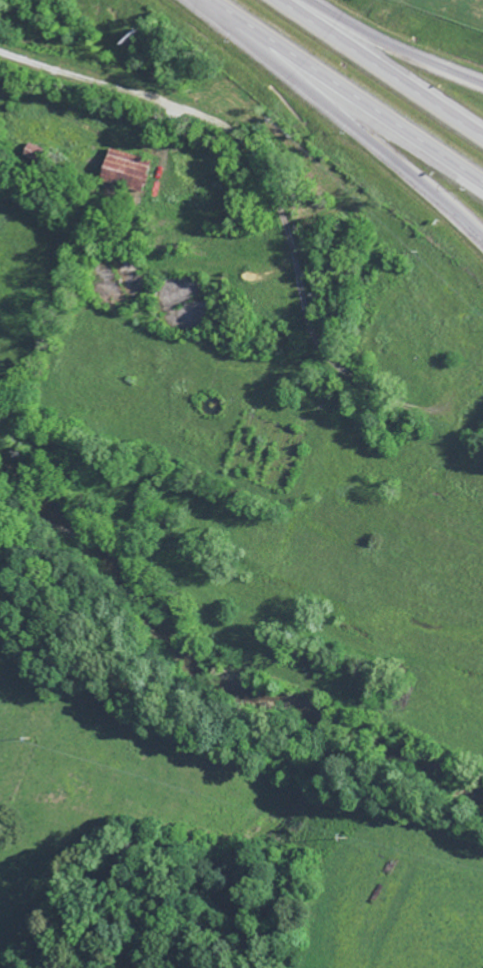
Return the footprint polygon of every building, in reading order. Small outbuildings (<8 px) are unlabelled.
[(146,162),(101,151),(93,182),(138,193),(146,162)]
